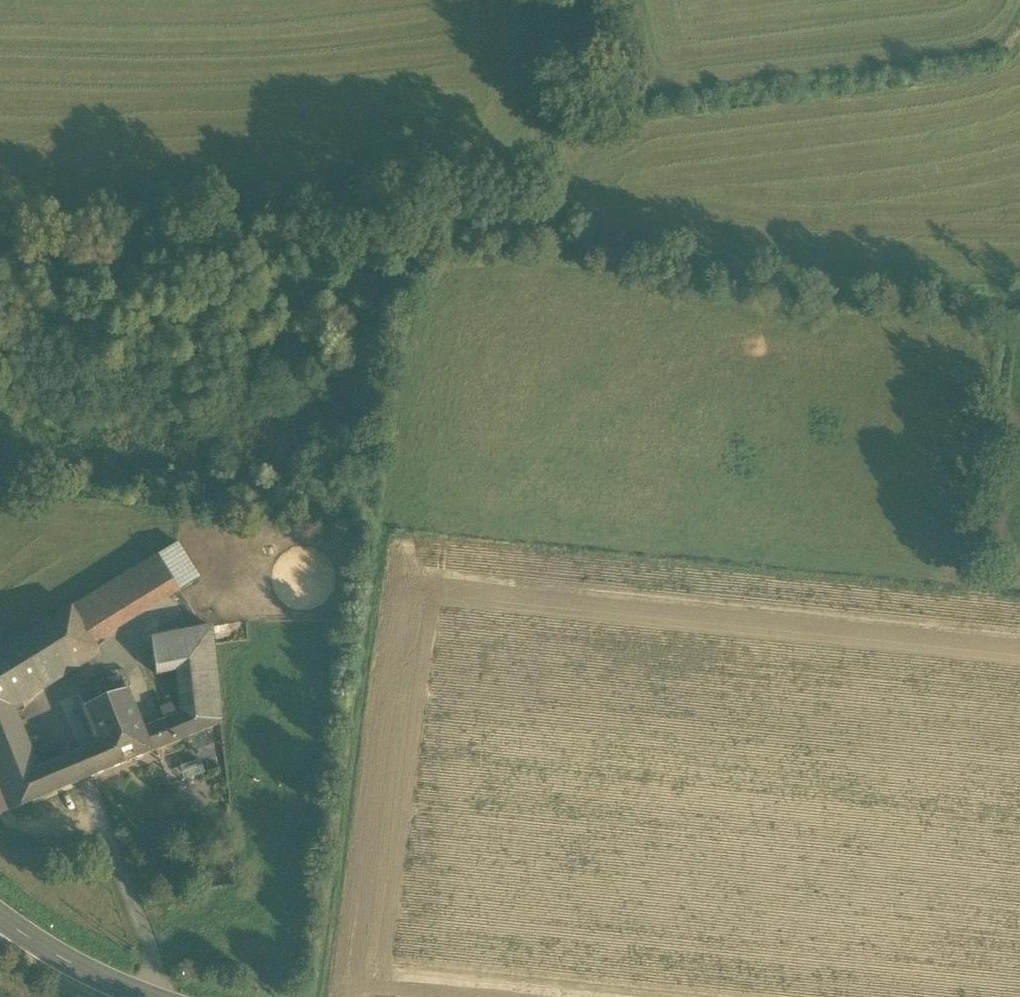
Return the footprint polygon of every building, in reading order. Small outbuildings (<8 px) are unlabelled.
[(157,555),(180,591),(198,580),(175,544),(157,555)] [(72,609),(94,644),(180,591),(157,555),(72,609)] [(11,705),(98,651),(94,644),(72,609),(0,653),(0,712),(11,705)] [(143,731),(151,752),(222,723),(212,627),(152,639),(154,656),(153,656),(157,675),(179,670),(184,714),(143,731)] [(83,753),(92,776),(151,752),(143,731),(122,679),(79,696),(84,708),(99,746),(83,753)] [(2,786),(37,771),(11,705),(0,712),(0,779),(2,786)] [(83,753),(69,758),(78,781),(79,782),(92,776),(83,753)] [(12,809),(78,781),(69,758),(37,771),(2,786),(12,809)] [(12,809),(2,786),(0,779),(0,814),(12,809)]
